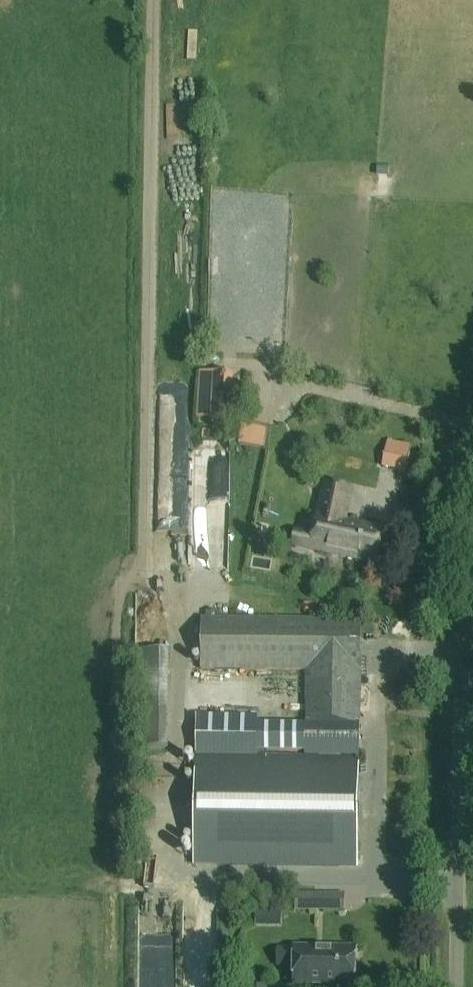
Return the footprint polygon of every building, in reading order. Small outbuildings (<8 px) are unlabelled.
[(370,163),(368,173),(394,176),(395,167),(370,163)] [(209,373),(207,419),(231,420),(234,374),(209,373)] [(248,425),(245,443),(271,448),(274,430),(248,425)] [(217,484),(232,485),(233,444),(214,443),(213,453),(217,453),(217,484)] [(411,449),(387,445),(382,468),(407,472),(411,449)] [(314,517),(311,532),(295,529),(292,546),(375,563),(382,529),(342,521),(348,488),(324,483),(317,518),(314,517)] [(197,567),(231,565),(229,508),(195,509),(197,567)] [(203,620),(202,671),(300,673),(306,673),(306,709),(305,725),(257,724),(257,717),(196,717),(196,758),(194,758),(193,864),(358,867),(361,622),(203,620)] [(137,748),(168,748),(170,651),(139,650),(137,748)] [(295,894),(295,911),(345,911),(344,894),(295,894)] [(340,982),(359,982),(359,949),(297,948),(297,986),(340,986),(340,982)]
